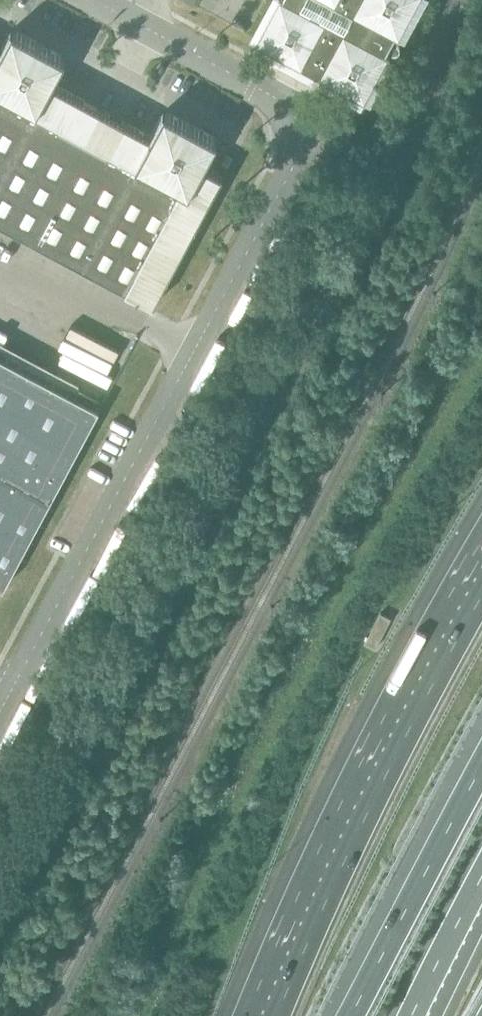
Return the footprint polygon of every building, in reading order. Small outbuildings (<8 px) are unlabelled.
[(416,0),(273,0),(254,34),(255,34),(255,35),(256,36),(255,37),(303,62),(309,65),(315,69),(363,95),(364,94),(365,93),(366,94),(390,49),(389,49),(389,48),(388,47),(389,47),(386,45),(388,42),(390,37),(393,33),(394,30),(397,31),(398,30),(399,31),(399,30),(400,30),(416,0)] [(35,240),(85,267),(111,281),(152,303),(153,304),(154,303),(155,303),(199,220),(223,176),(222,176),(222,175),(221,174),(222,173),(205,164),(217,141),(216,140),(217,139),(216,139),(216,138),(173,115),(166,111),(165,111),(164,111),(164,112),(163,111),(150,134),(146,132),(113,115),(105,110),(94,104),(59,85),(53,82),(65,59),(64,59),(65,57),(64,57),(64,56),(56,51),(14,29),(13,30),(12,29),(11,30),(0,49),(0,222),(35,240)] [(393,33),(390,37),(388,42),(392,44),(394,45),(396,45),(398,44),(399,42),(400,40),(400,38),(399,36),(397,35),(393,33)] [(78,398),(78,390),(78,382),(0,340),(0,356),(75,396),(78,398)] [(44,509),(98,408),(94,406),(78,398),(75,396),(0,356),(0,485),(44,509)] [(75,396),(78,398),(94,406),(98,400),(78,390),(75,396)] [(44,509),(0,485),(0,585),(2,586),(4,582),(7,578),(44,509)]
